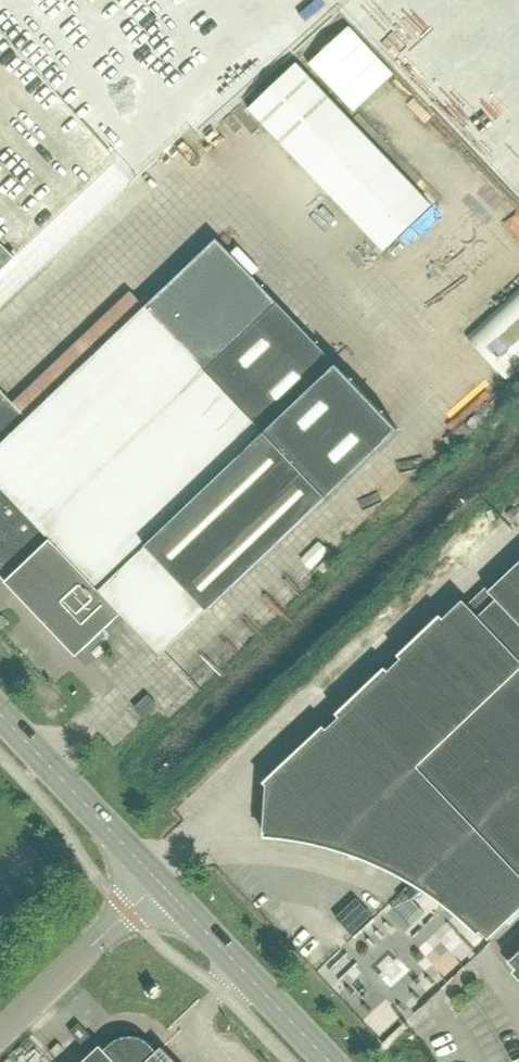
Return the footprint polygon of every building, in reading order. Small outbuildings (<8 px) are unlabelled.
[(65,39),(77,27),(69,18),(56,29),(65,39)] [(361,54),(340,70),(361,97),(382,81),(361,54)] [(297,63),(249,109),(384,251),(432,206),(297,63)] [(381,133),(389,124),(368,108),(361,117),(381,133)] [(203,109),(192,119),(210,138),(221,129),(203,109)] [(328,498),(398,431),(217,240),(145,308),(28,419),(0,389),(0,566),(11,577),(16,582),(11,587),(77,656),(121,614),(160,656),(328,498)] [(11,258),(0,246),(0,269),(11,258)] [(508,382),(518,372),(518,288),(466,337),(508,382)] [(488,938),(518,909),(518,562),(470,608),(462,600),(266,786),(264,832),(294,835),(323,841),(352,850),(381,861),(409,875),(435,892),(460,911),(483,933),(484,934),(484,935),(489,940),(490,939),(488,938)] [(144,717),(146,714),(157,705),(148,696),(135,708),(144,717)] [(510,961),(509,960),(508,960),(513,966),(514,965),(518,971),(518,953),(510,961)] [(79,1022),(70,1031),(81,1044),(91,1035),(79,1022)] [(81,1061),(175,1061),(161,1047),(157,1050),(152,1045),(149,1042),(145,1039),(140,1037),(134,1036),(128,1035),(123,1036),(117,1038),(107,1045),(103,1049),(99,1045),(81,1061)]
